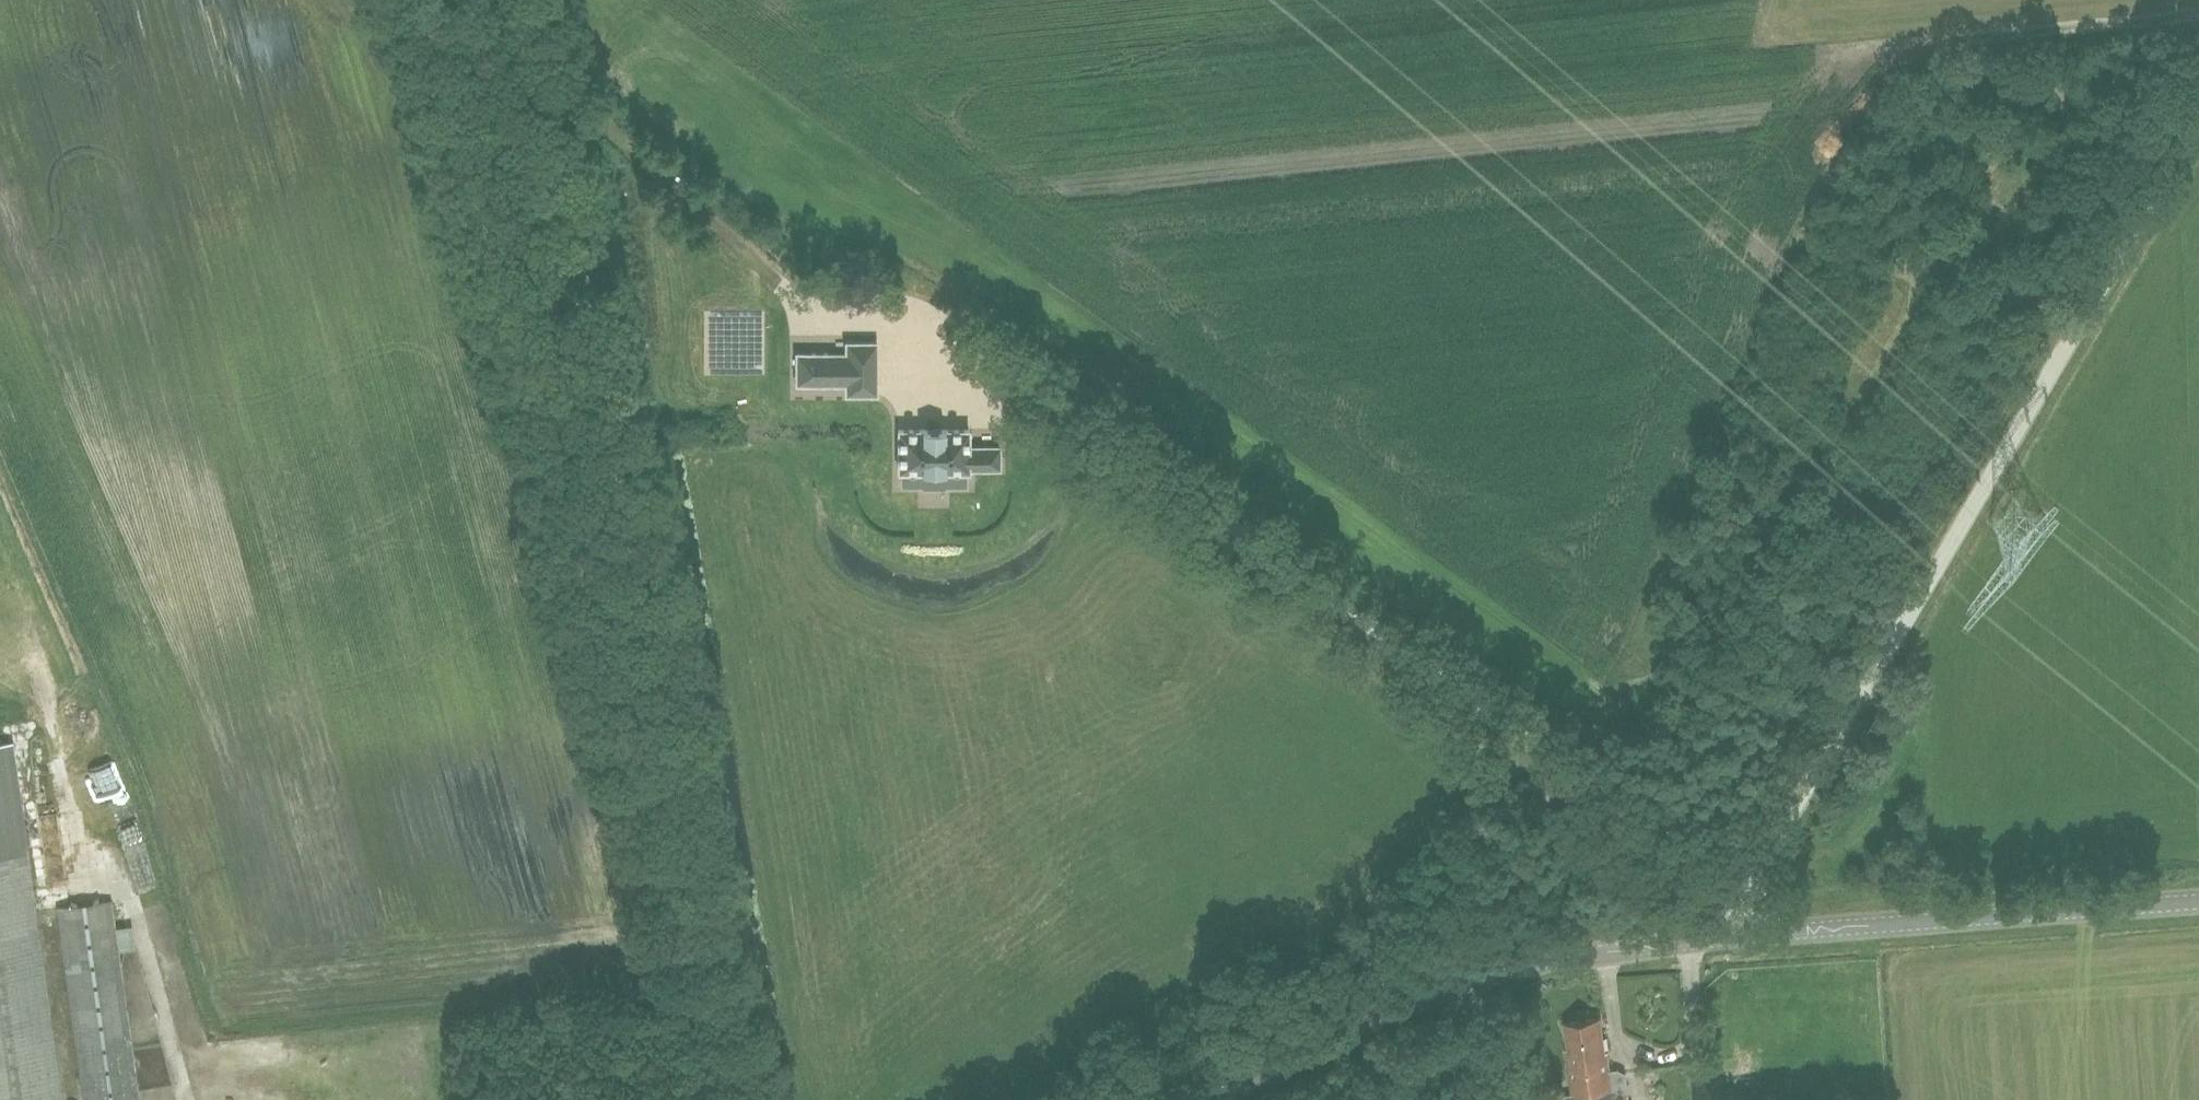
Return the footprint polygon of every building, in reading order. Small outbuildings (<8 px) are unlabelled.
[(877,395),(877,342),(846,342),(846,353),(796,353),(796,384),(846,384),(846,395),(877,395)] [(898,470),(898,472),(900,472),(900,471),(922,471),(922,487),(945,486),(944,471),(967,471),(969,471),(969,469),(968,469),(999,469),(999,445),(969,445),(969,430),(969,428),(967,428),(946,428),(944,428),(924,429),(924,428),(922,428),(922,429),(900,429),(898,429),(898,431),(898,470)] [(27,848),(13,741),(0,743),(0,1099),(62,1099),(27,848)] [(110,901),(58,908),(84,1099),(138,1099),(110,901)] [(1628,1085),(1625,1073),(1618,1068),(1609,1070),(1607,1052),(1605,1052),(1600,1017),(1564,1022),(1568,1049),(1565,1049),(1572,1093),(1564,1095),(1564,1099),(1630,1099),(1628,1085)] [(1697,1088),(1673,1090),(1673,1099),(1698,1099),(1697,1088)] [(1735,1091),(1714,1092),(1715,1099),(1736,1099),(1735,1091)]
